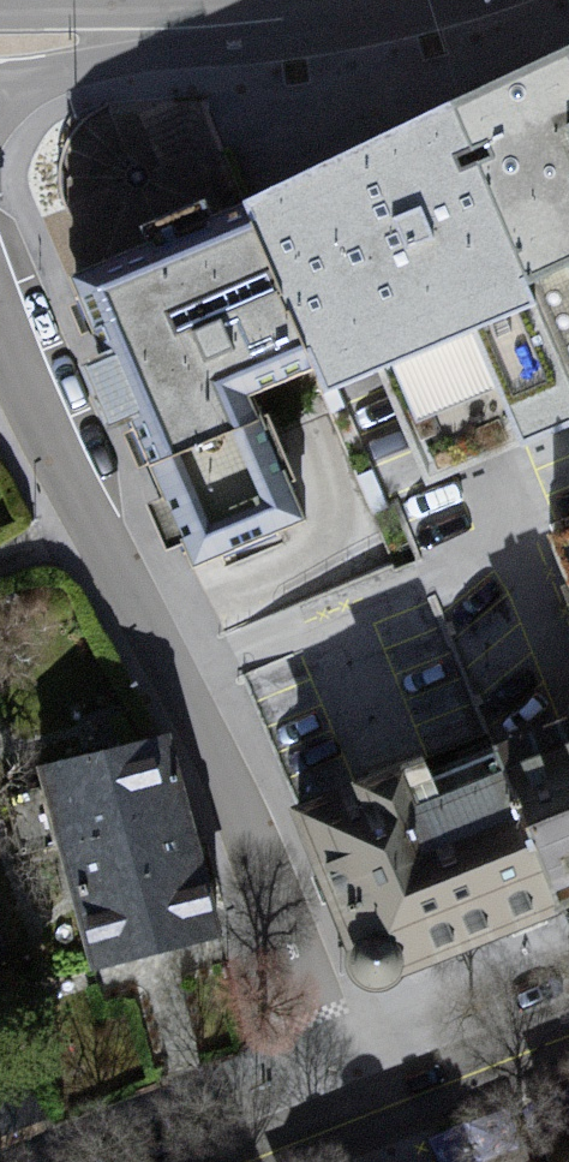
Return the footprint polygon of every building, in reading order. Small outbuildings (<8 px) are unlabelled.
[(462,111),(531,293),(568,276),(568,61),(462,111)] [(462,111),(248,216),(313,383),(325,413),(533,323),(521,297),(531,293),(462,111)] [(248,216),(80,287),(199,568),(292,525),(246,410),(313,383),(248,216)] [(303,804),(384,999),(568,924),(568,704),(303,804)] [(163,746),(49,775),(99,978),(222,944),(163,746)]
